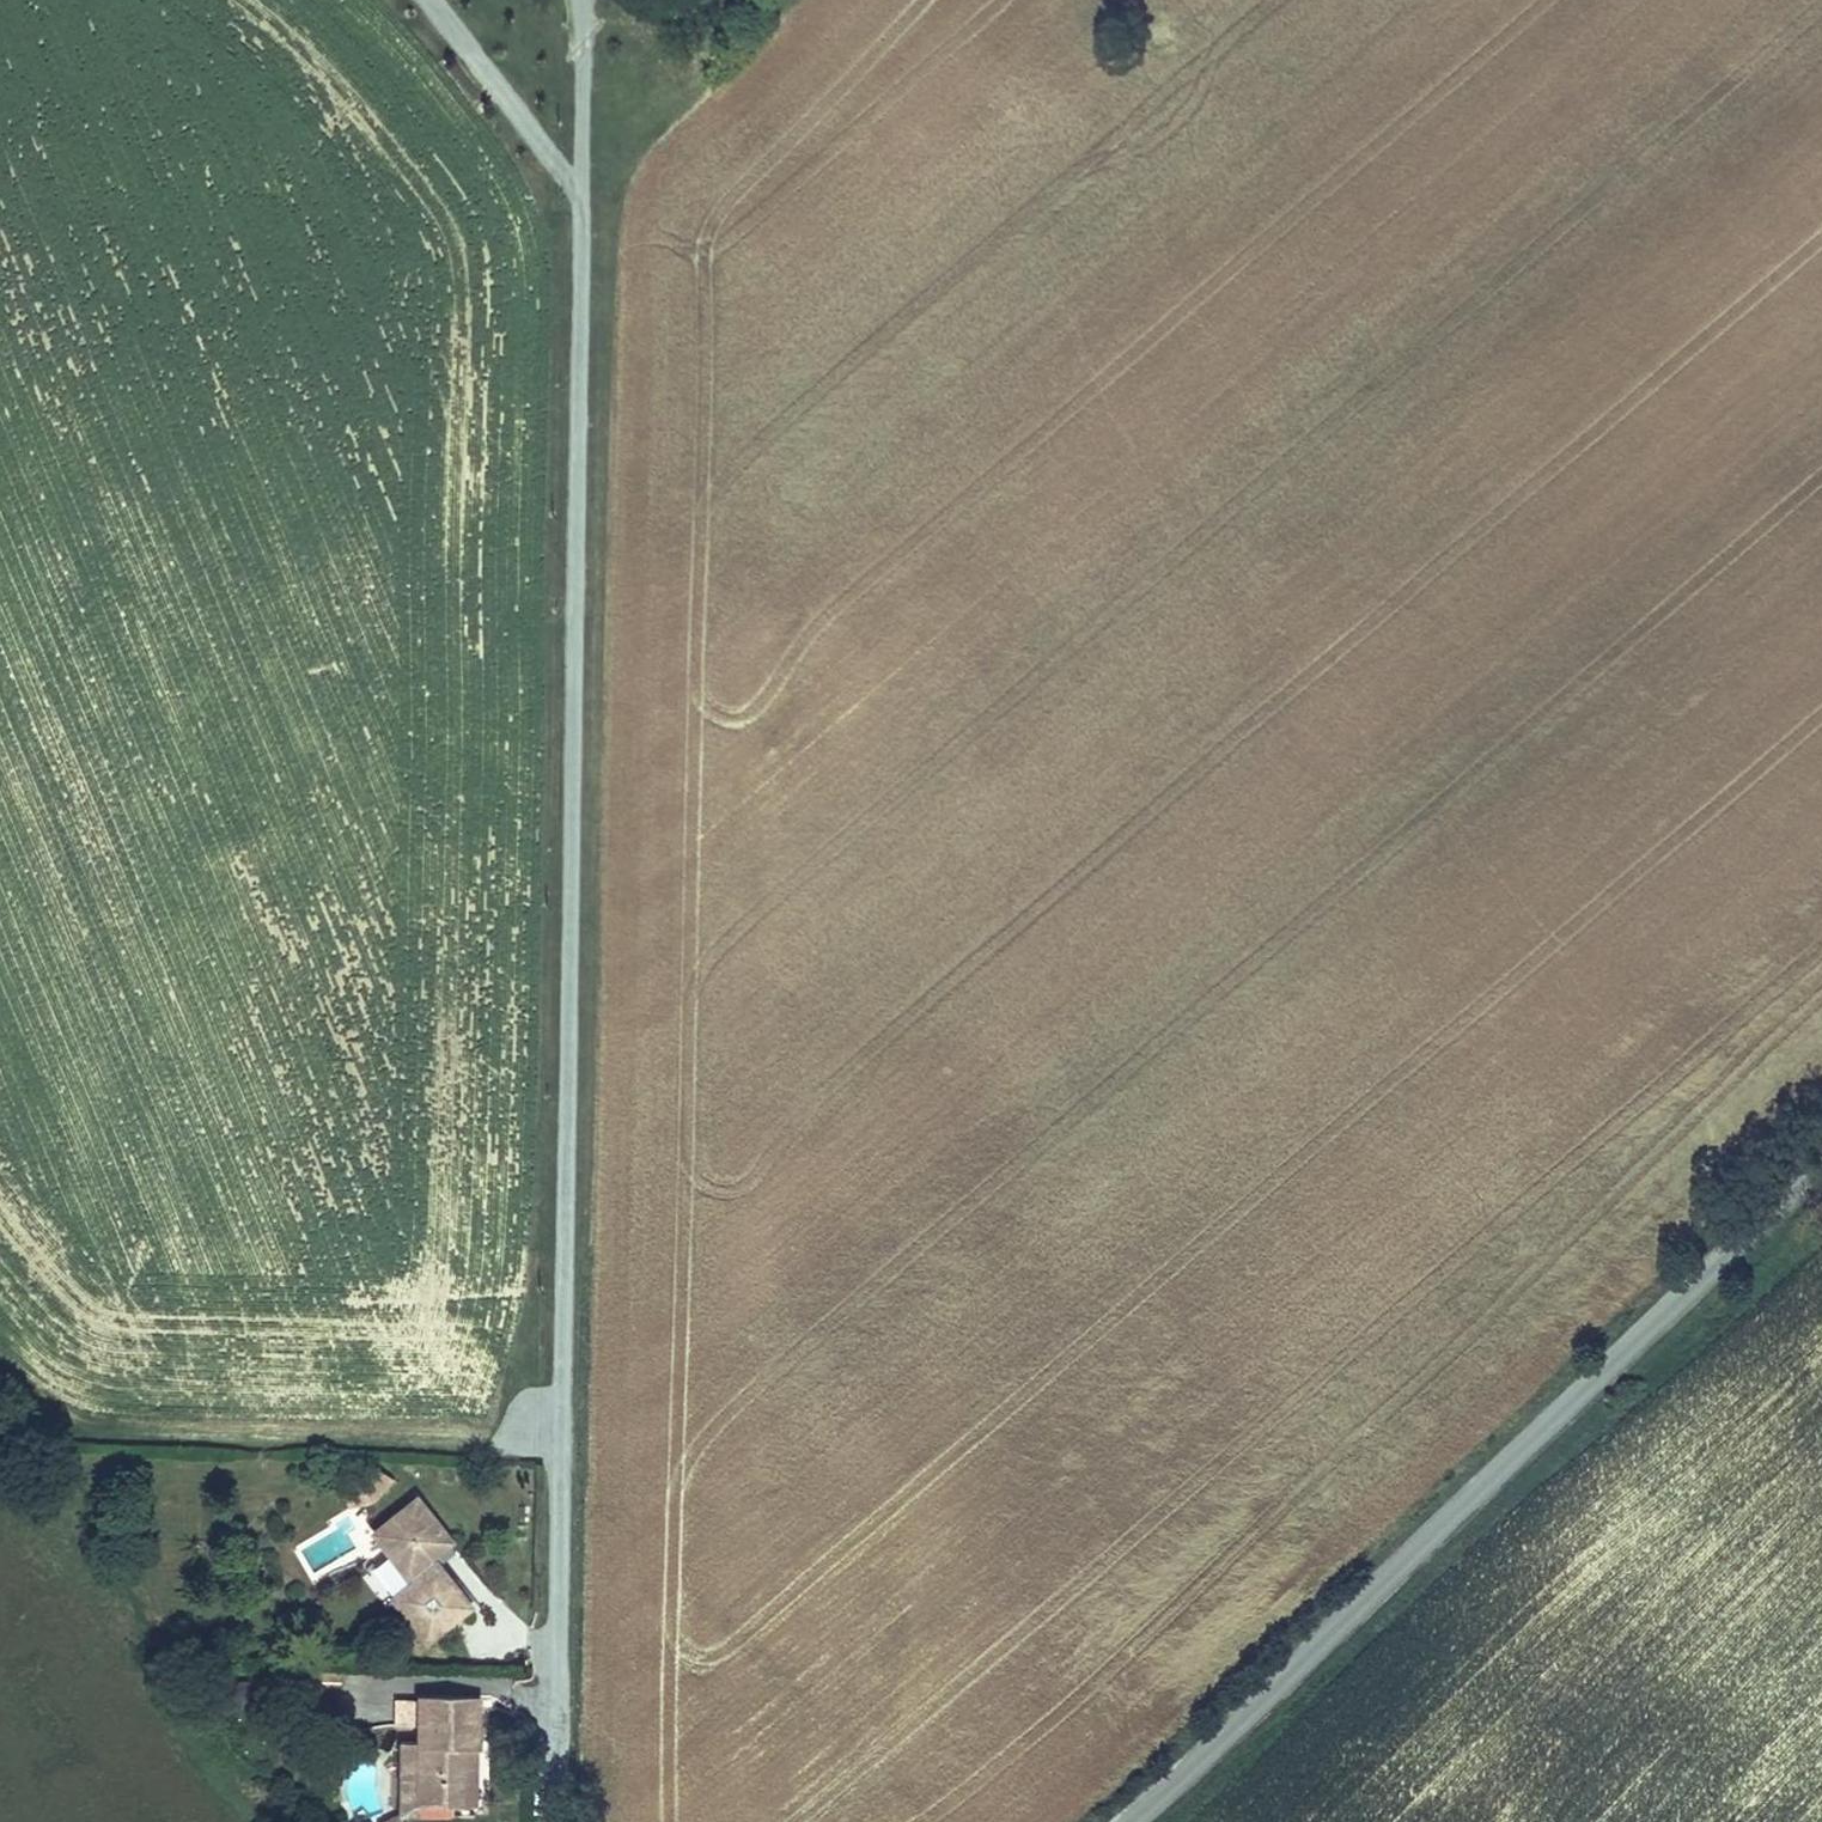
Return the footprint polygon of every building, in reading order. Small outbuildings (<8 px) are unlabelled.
[(483,1617),(450,1578),(459,1570),(469,1562),(425,1511),(405,1529),(410,1535),(398,1546),(413,1564),(407,1570),(429,1595),(412,1610),(447,1650),(483,1617)] [(435,1754),(435,1809),(483,1808),(483,1753),(492,1754),(492,1704),(435,1703),(435,1754)]
